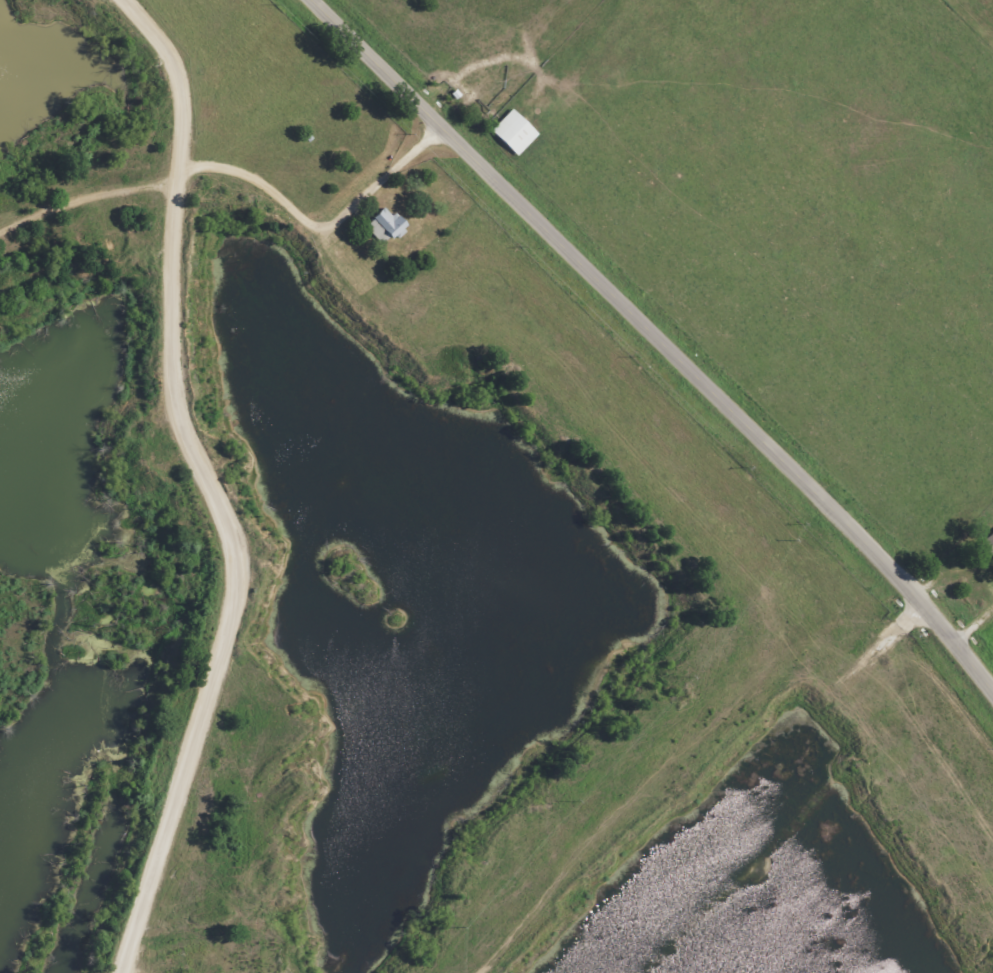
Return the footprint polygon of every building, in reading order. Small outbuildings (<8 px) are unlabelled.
[(508,150),(529,128),(510,109),(488,131),(508,150)] [(381,247),(403,228),(384,206),(362,225),(381,247)]
